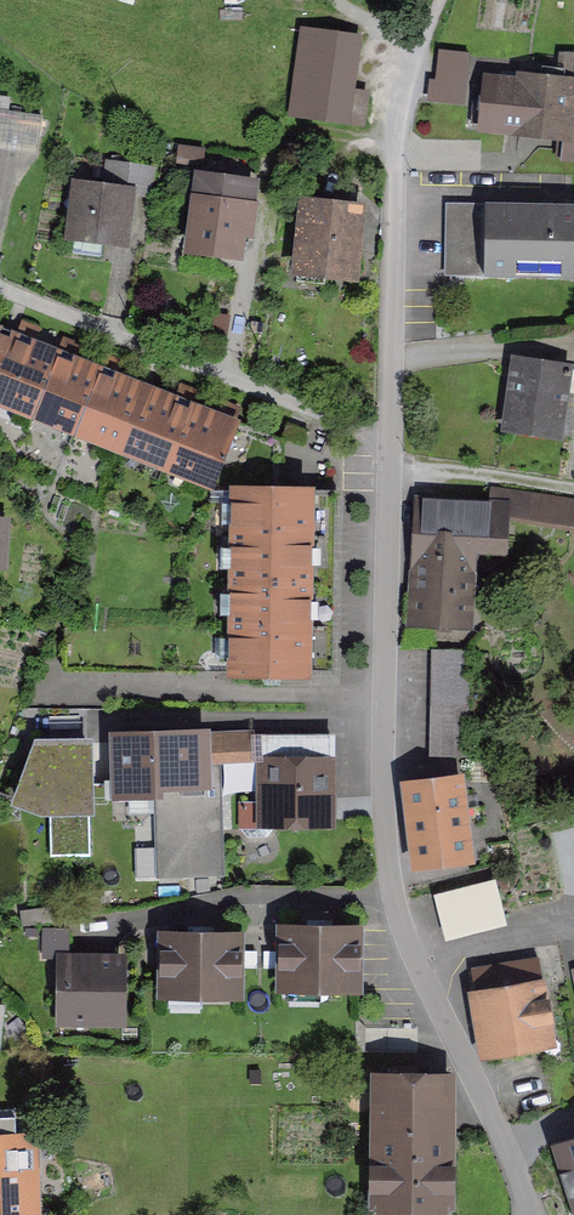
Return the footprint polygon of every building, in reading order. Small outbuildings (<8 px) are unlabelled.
[(348,121),(363,33),(302,23),(288,112),(348,121)] [(466,101),(473,48),(438,44),(432,97),(466,101)] [(482,127),(564,134),(573,102),(573,74),(519,69),(518,85),(486,83),(482,127)] [(564,134),(564,156),(573,157),(573,103),(573,102),(564,134)] [(135,242),(141,183),(80,178),(74,236),(135,242)] [(263,237),(266,196),(201,191),(196,252),(251,256),(252,236),(263,237)] [(365,274),(370,198),(307,193),(302,269),(365,274)] [(483,198),(444,198),(442,271),(481,272),(483,198)] [(483,198),(481,272),(573,274),(573,200),(483,198)] [(20,332),(0,324),(0,384),(20,332)] [(0,384),(0,404),(32,416),(58,346),(20,332),(0,384)] [(58,346),(32,416),(75,432),(101,362),(58,346)] [(514,352),(501,430),(561,440),(573,365),(573,362),(514,352)] [(101,362),(75,432),(120,449),(147,379),(101,362)] [(147,379),(120,449),(168,467),(194,397),(147,379)] [(194,397),(168,467),(221,487),(248,417),(194,397)] [(289,420),(284,431),(303,440),(308,429),(289,420)] [(242,483),(241,580),(324,580),(324,484),(242,483)] [(518,494),(516,529),(573,529),(573,493),(517,483),(518,494)] [(516,529),(518,494),(420,488),(411,626),(474,630),(479,551),(514,553),(516,529)] [(0,513),(0,563),(13,562),(13,512),(0,513)] [(323,673),(324,580),(241,580),(241,673),(323,673)] [(476,653),(433,652),(431,756),(474,756),(476,653)] [(258,726),(118,730),(120,790),(218,787),(217,763),(259,762),(258,726)] [(101,809),(99,742),(40,742),(20,804),(52,815),(101,809)] [(341,825),(339,754),(263,755),(265,826),(341,825)] [(475,859),(464,769),(400,777),(411,867),(475,859)] [(158,872),(225,869),(222,802),(156,804),(158,872)] [(496,876),(434,892),(446,937),(508,922),(496,876)] [(372,924),(286,923),(286,991),(371,992),(372,924)] [(254,930),(170,928),(169,998),(253,1000),(254,930)] [(135,952),(62,951),(61,1023),(135,1024),(135,952)] [(558,1043),(546,976),(468,989),(479,1057),(558,1043)] [(457,1067),(370,1066),(369,1214),(455,1214),(457,1067)] [(550,1140),(573,1214),(573,1130),(550,1140)] [(36,1132),(15,1133),(0,1133),(0,1214),(39,1214),(36,1132)]
